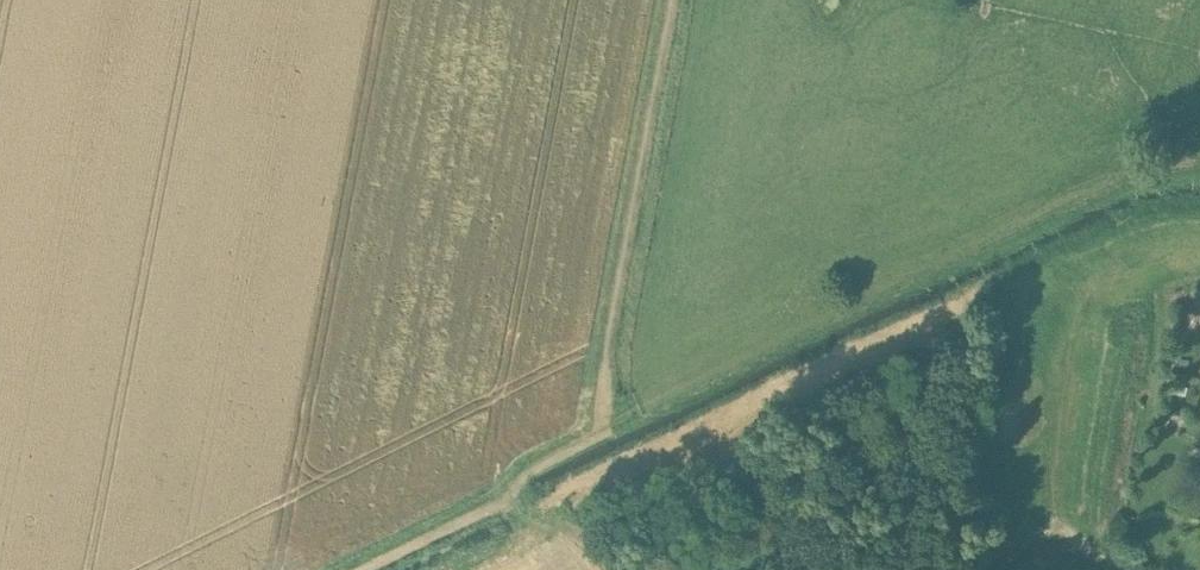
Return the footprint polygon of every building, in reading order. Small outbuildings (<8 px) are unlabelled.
[(873,569),(895,569),(896,566),(877,559),(873,569)]
